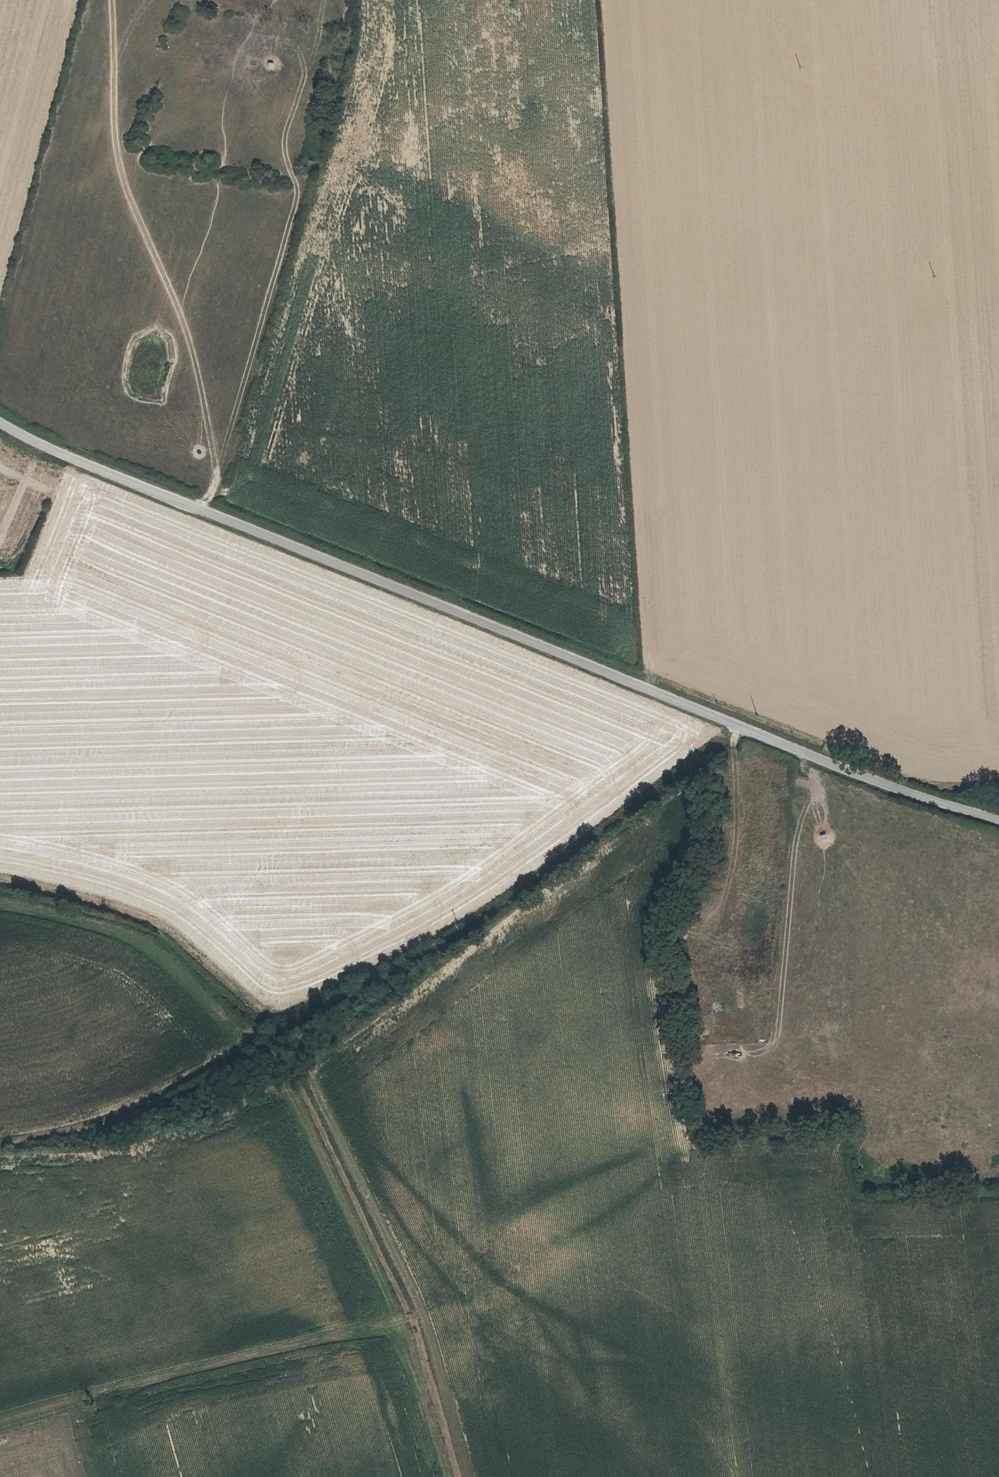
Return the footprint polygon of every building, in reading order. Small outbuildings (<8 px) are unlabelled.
[(753,853),(754,860),(771,857),(770,850),(753,853)]
